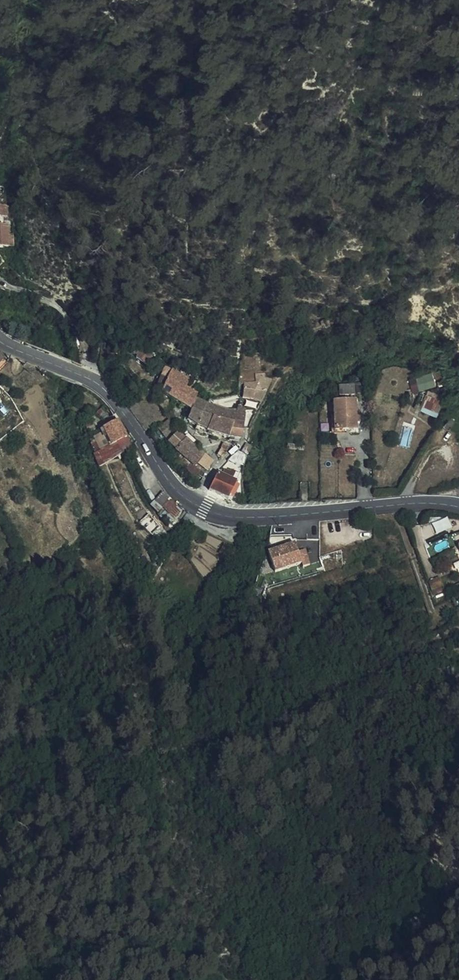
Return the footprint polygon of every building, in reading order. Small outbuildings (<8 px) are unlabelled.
[(8,246),(8,235),(7,204),(1,204),(0,204),(0,246),(8,246)] [(332,327),(340,325),(338,319),(330,321),(332,327)] [(142,349),(135,345),(129,356),(135,359),(142,349)] [(142,349),(135,359),(145,366),(152,355),(142,349)] [(179,404),(180,404),(184,391),(185,389),(186,386),(189,381),(185,378),(187,377),(187,375),(187,373),(186,371),(183,370),(181,371),(180,373),(179,375),(173,372),(164,367),(160,376),(167,380),(161,393),(172,400),(179,404)] [(271,385),(273,381),(256,375),(255,382),(247,383),(246,391),(246,392),(265,398),(265,397),(271,385)] [(155,390),(161,393),(167,380),(160,376),(155,390)] [(428,391),(443,387),(440,379),(425,384),(428,391)] [(354,396),(354,386),(339,387),(339,396),(354,396)] [(451,396),(446,387),(442,389),(447,398),(451,396)] [(180,404),(187,408),(189,409),(191,410),(197,413),(202,415),(206,405),(195,400),(197,396),(185,389),(184,391),(180,404)] [(261,404),(265,398),(246,392),(246,393),(245,399),(261,404)] [(437,418),(443,402),(425,394),(418,410),(437,418)] [(258,409),(261,404),(245,399),(244,404),(258,409)] [(165,413),(171,409),(164,401),(158,406),(159,407),(165,413)] [(355,419),(354,402),(333,403),(334,431),(355,430),(355,425),(359,425),(359,419),(355,419)] [(232,425),(232,424),(242,426),(243,416),(224,411),(208,406),(206,405),(202,415),(209,418),(211,418),(220,421),(232,425)] [(187,421),(197,427),(205,431),(211,418),(209,418),(202,415),(197,413),(191,410),(189,416),(187,421)] [(450,430),(458,419),(453,415),(445,426),(450,430)] [(227,438),(228,438),(232,424),(232,425),(220,421),(211,418),(205,431),(197,427),(196,430),(198,432),(210,437),(219,441),(221,437),(227,438)] [(165,436),(174,426),(169,421),(160,430),(165,436)] [(104,430),(112,446),(127,438),(119,422),(104,430)] [(228,438),(240,440),(242,426),(232,424),(228,438)] [(98,466),(98,469),(122,454),(131,447),(127,438),(112,446),(93,455),(98,466)] [(194,466),(203,455),(185,440),(175,450),(192,465),(194,466)] [(245,456),(246,457),(252,448),(246,444),(241,453),(245,456)] [(226,451),(221,449),(217,457),(222,459),(226,451)] [(245,456),(241,453),(240,453),(237,453),(233,456),(228,461),(242,470),(245,456)] [(205,456),(199,464),(207,471),(212,463),(212,461),(205,456)] [(196,478),(198,474),(200,472),(194,466),(192,465),(187,470),(196,478)] [(217,473),(216,473),(209,490),(227,499),(229,496),(233,498),(239,484),(236,482),(239,476),(229,471),(228,473),(224,471),(222,475),(217,473)] [(169,526),(182,511),(163,494),(154,504),(168,515),(163,522),(169,526)] [(140,522),(156,538),(163,531),(147,515),(140,522)] [(437,534),(453,528),(449,517),(433,523),(437,534)] [(448,531),(424,541),(430,556),(454,545),(448,531)] [(269,554),(275,572),(301,564),(294,546),(269,554)] [(440,578),(429,581),(434,595),(445,591),(440,578)]
